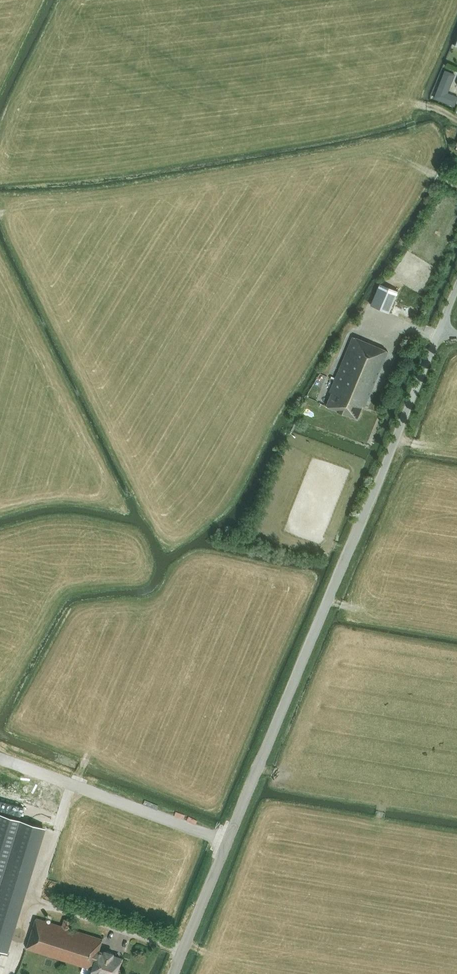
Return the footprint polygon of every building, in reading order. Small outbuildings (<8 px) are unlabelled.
[(444,69),(433,98),(454,106),(456,98),(456,96),(447,92),(454,74),(444,69)] [(380,283),(371,304),(389,311),(397,290),(380,283)] [(364,406),(388,351),(352,336),(329,391),(331,392),(326,405),(357,418),(362,405),(364,406)] [(46,827),(0,813),(0,950),(7,952),(46,827)] [(120,958),(111,955),(112,952),(105,950),(105,953),(99,951),(103,938),(70,928),(72,921),(64,918),(62,926),(36,917),(26,948),(92,969),(91,972),(98,973),(115,973),(120,958)]
